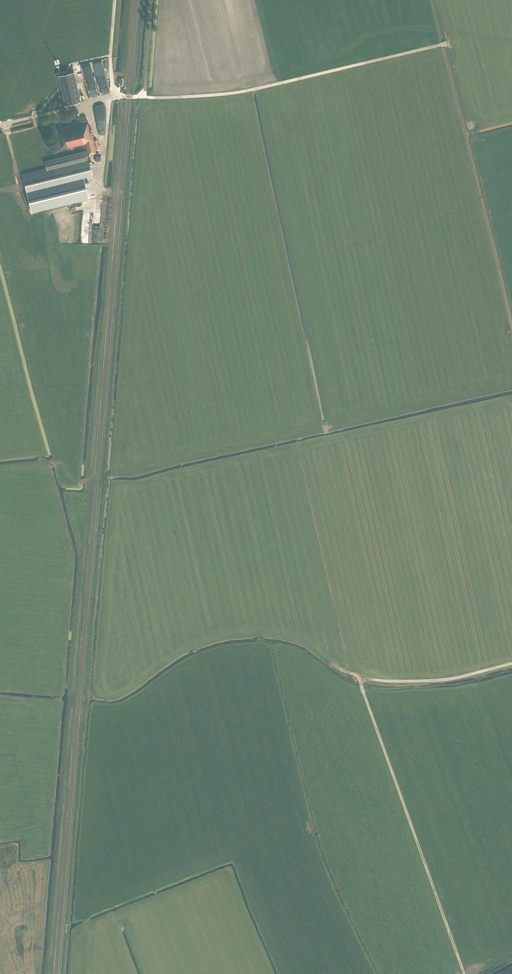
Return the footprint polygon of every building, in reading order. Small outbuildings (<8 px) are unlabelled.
[(73,72),(58,76),(65,105),(80,102),(73,72)] [(96,110),(97,127),(105,127),(105,109),(96,110)] [(73,121),(69,122),(67,122),(68,126),(60,128),(57,128),(57,129),(56,129),(61,149),(85,143),(88,155),(96,153),(94,147),(98,146),(97,139),(94,140),(93,136),(92,136),(89,127),(88,127),(87,121),(85,115),(73,118),(73,121)] [(93,179),(88,158),(86,151),(45,161),(47,168),(22,174),(31,212),(89,197),(84,181),(93,179)]
